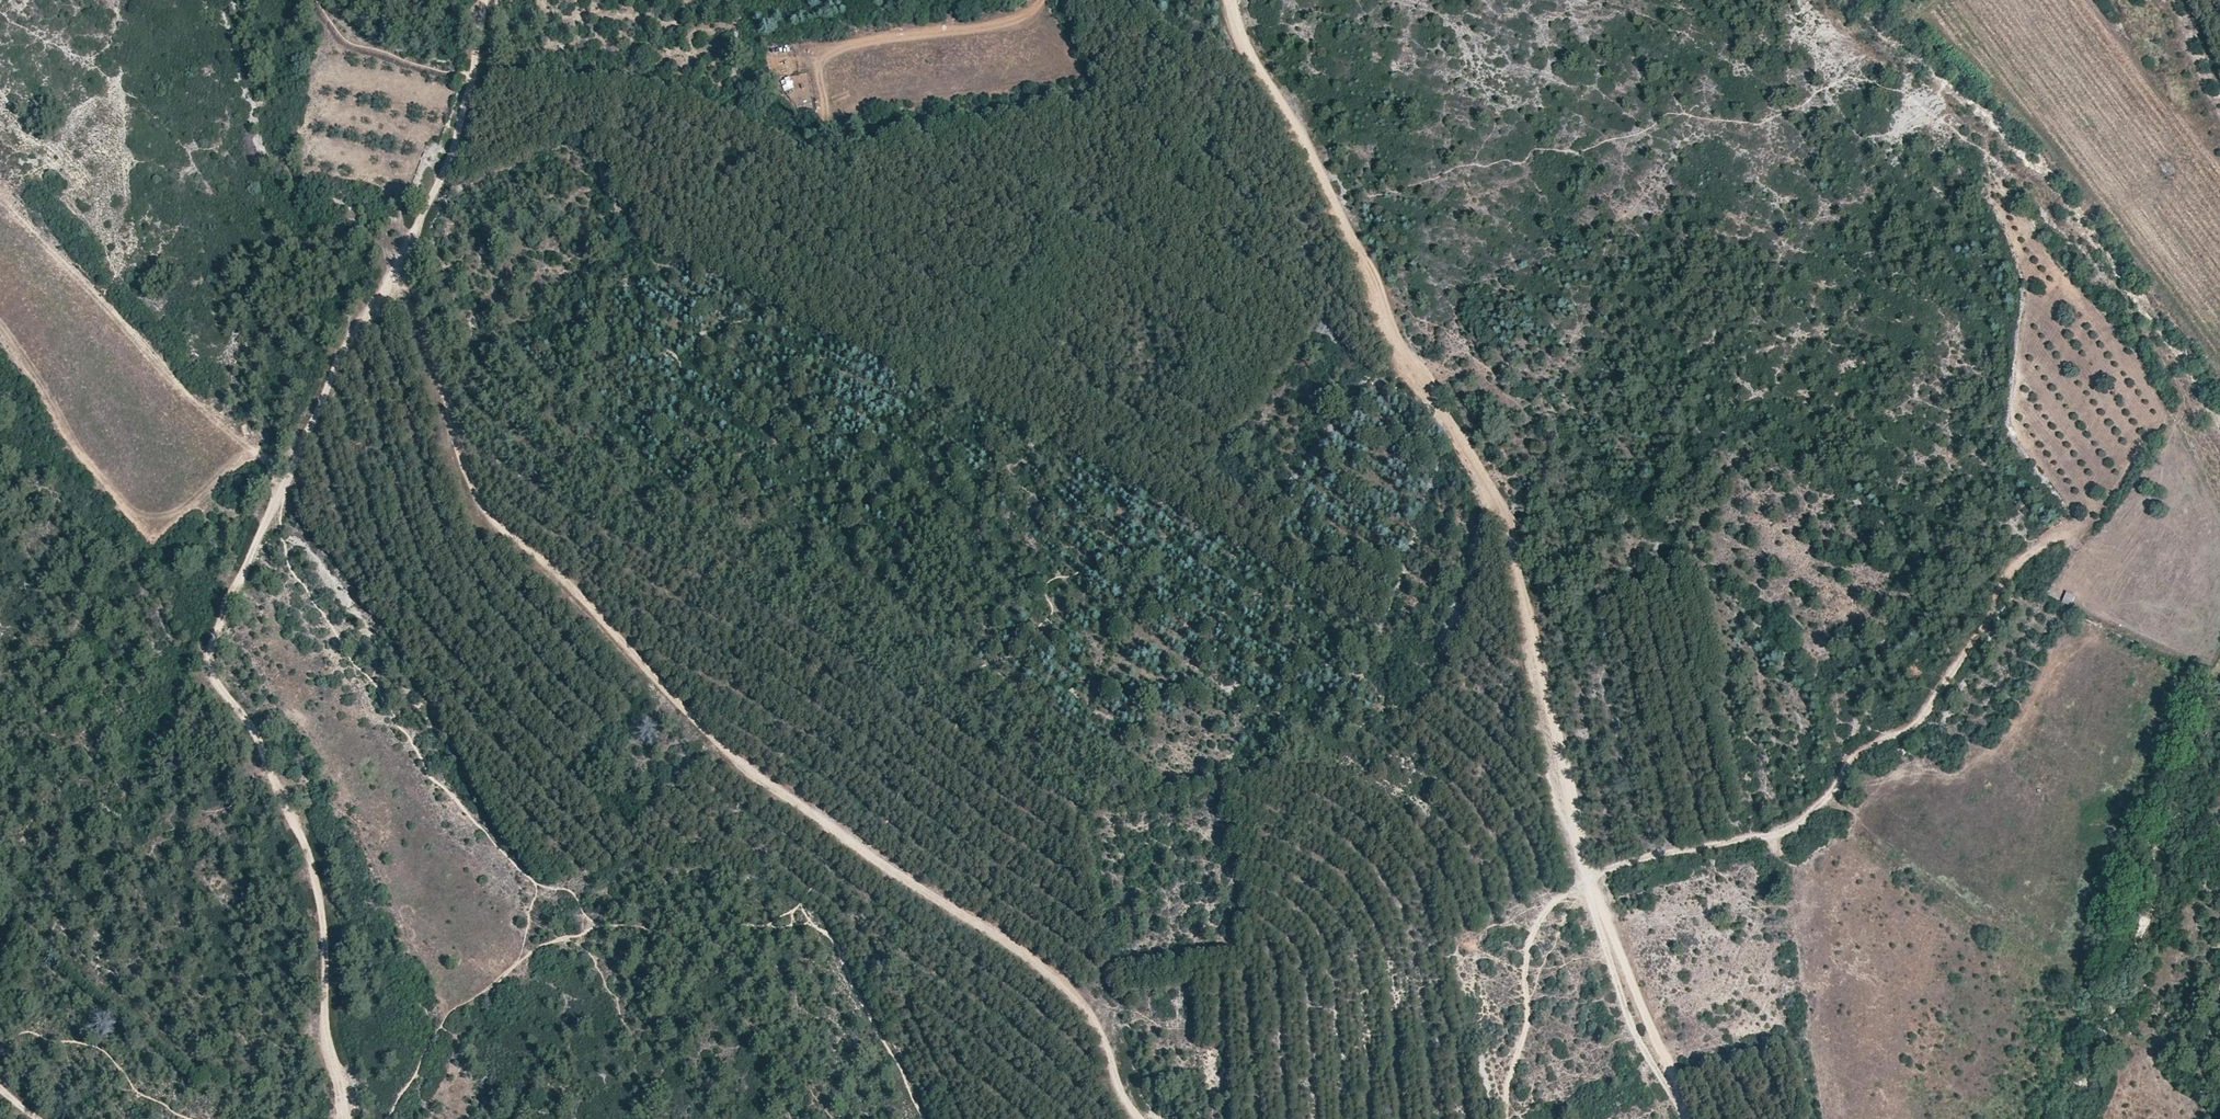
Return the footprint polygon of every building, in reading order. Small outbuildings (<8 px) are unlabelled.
[(2066,590),(2062,602),(2072,605),(2076,594),(2066,590)]
